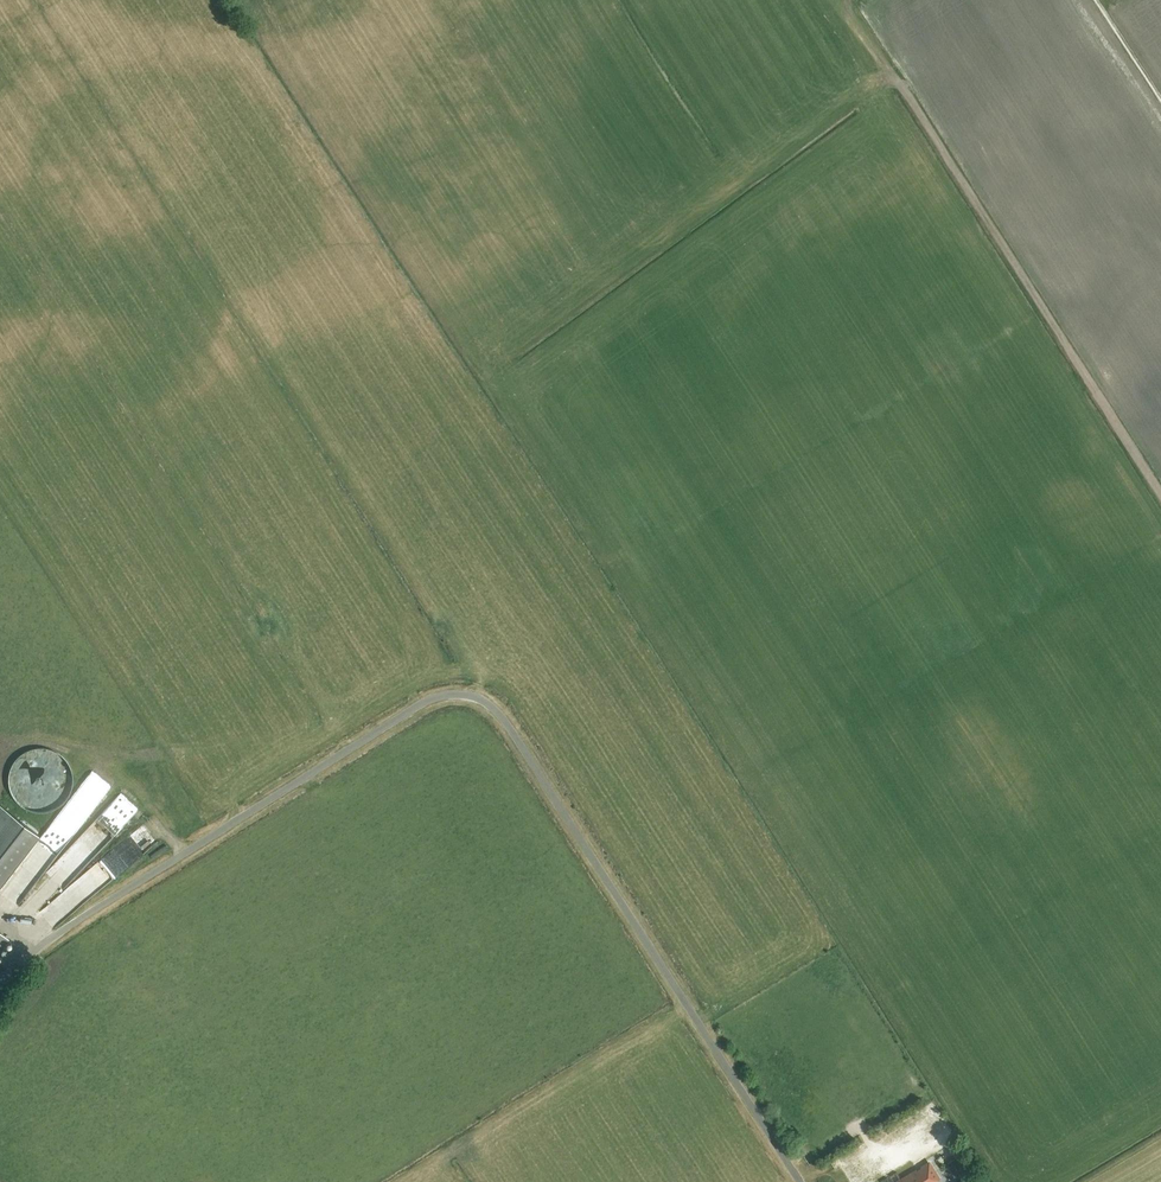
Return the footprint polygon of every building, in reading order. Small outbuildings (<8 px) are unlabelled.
[(131,818),(140,808),(121,791),(112,801),(131,818)] [(13,815),(0,831),(0,884),(38,835),(13,815)] [(8,939),(0,933),(0,949),(8,939)] [(942,1180),(932,1164),(903,1181),(940,1181),(942,1180)]
